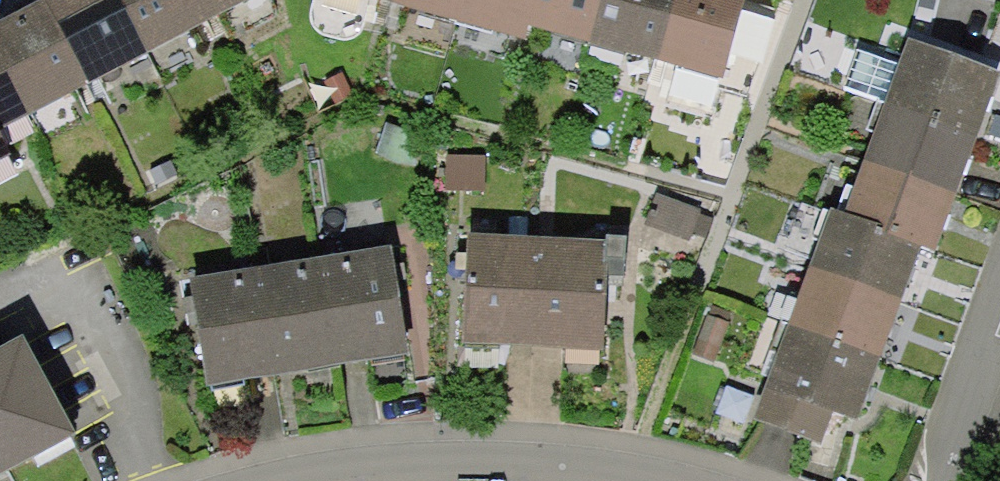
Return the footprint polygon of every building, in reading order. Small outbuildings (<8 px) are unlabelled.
[(239,0),(62,0),(18,23),(0,33),(0,118),(239,0)] [(524,40),(529,23),(720,82),(744,2),(739,0),(393,0),(524,40)] [(995,78),(912,48),(850,222),(834,216),(760,423),(813,442),(823,412),(852,423),(866,385),(886,329),(906,273),(915,245),(933,251),(944,222),(964,166),(984,109),(995,78)] [(14,172),(0,140),(0,178),(14,172)] [(483,163),(446,164),(448,200),(484,199),(483,163)] [(696,216),(649,197),(639,229),(682,247),(696,216)] [(628,250),(466,245),(463,342),(501,343),(566,345),(600,346),(602,280),(627,281),(628,250)] [(390,260),(190,290),(204,387),(246,380),(307,371),(366,362),(404,356),(390,260)] [(731,330),(704,320),(687,362),(713,371),(731,330)] [(69,452),(9,342),(0,347),(0,480),(15,480),(69,452)]
